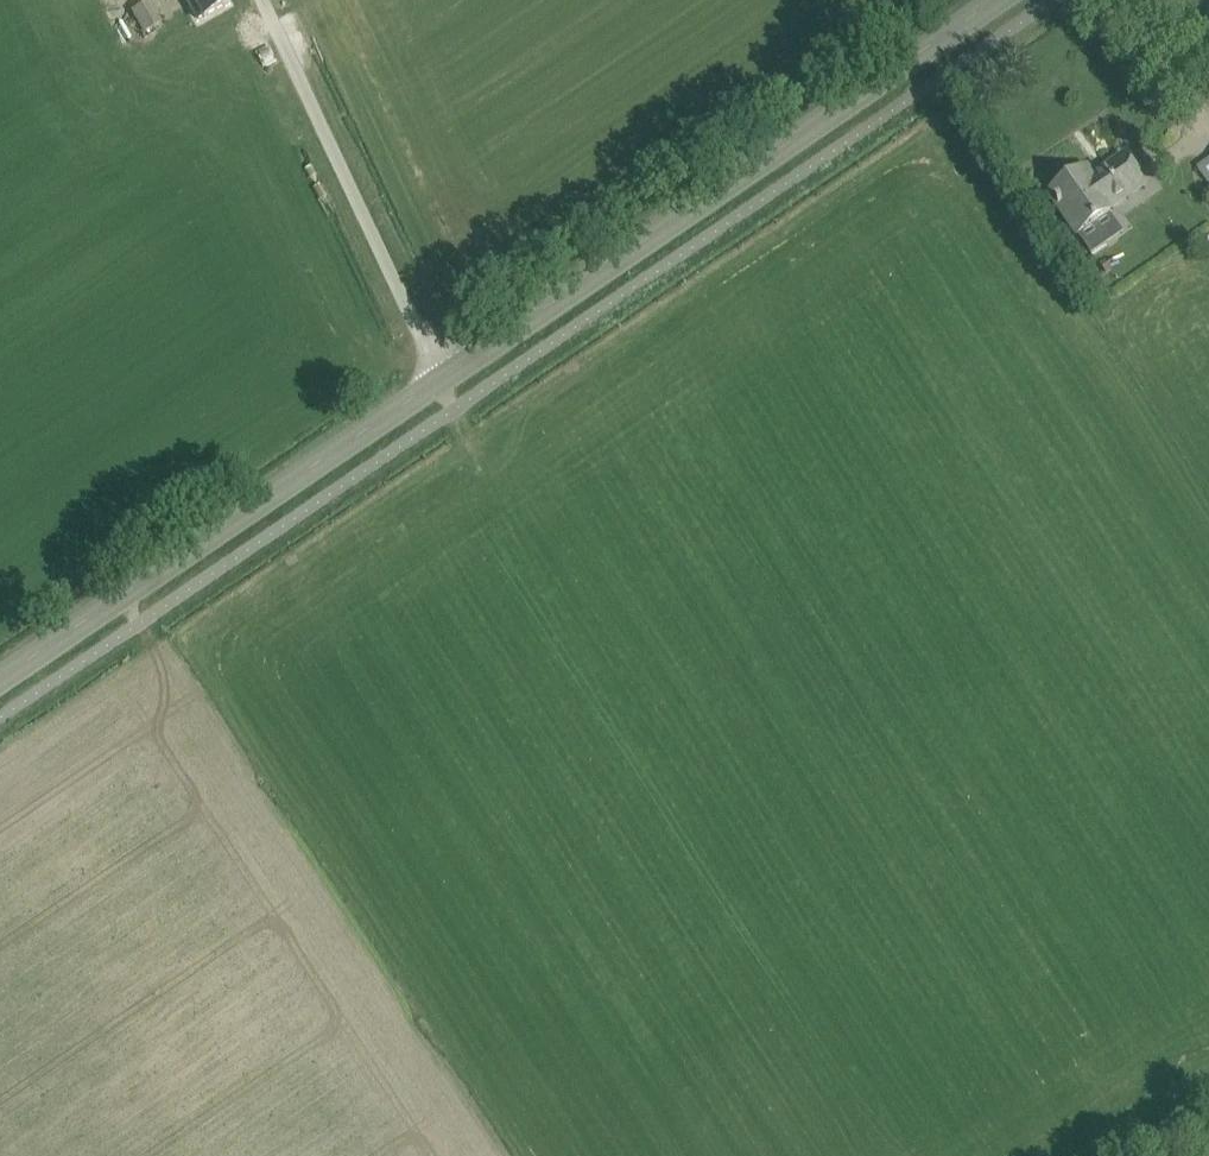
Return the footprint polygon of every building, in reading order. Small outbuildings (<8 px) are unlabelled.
[(188,2),(199,20),(204,17),(204,18),(228,4),(226,0),(192,0),(188,2)] [(1147,187),(1139,175),(1125,156),(1089,181),(1082,172),(1050,194),(1080,238),(1109,218),(1107,214),(1147,187)] [(1196,168),(1208,188),(1208,159),(1196,168)]
